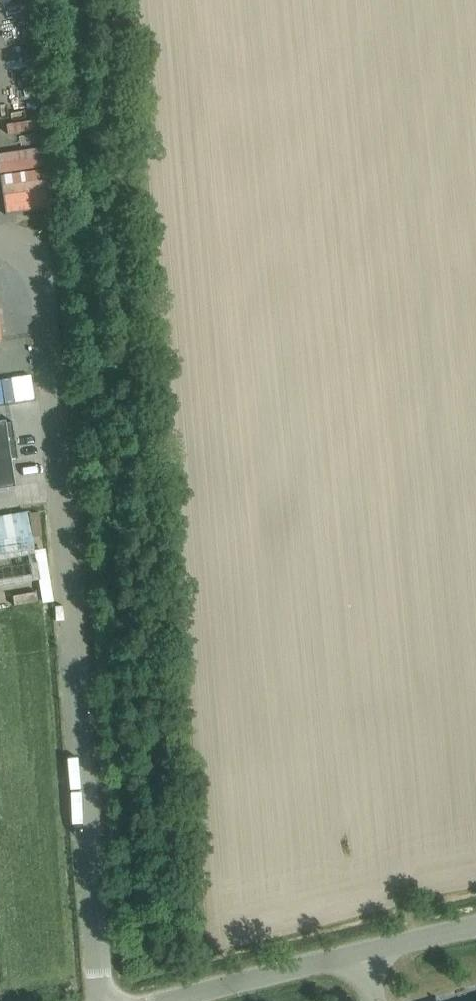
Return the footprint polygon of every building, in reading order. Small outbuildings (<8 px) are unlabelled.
[(15,64),(11,52),(0,56),(0,64),(2,69),(15,64)] [(0,154),(0,180),(44,173),(39,148),(0,154)] [(7,217),(36,216),(35,183),(0,184),(0,199),(7,199),(7,217)] [(13,489),(9,462),(17,461),(11,423),(3,424),(3,423),(0,423),(0,491),(13,489)]
